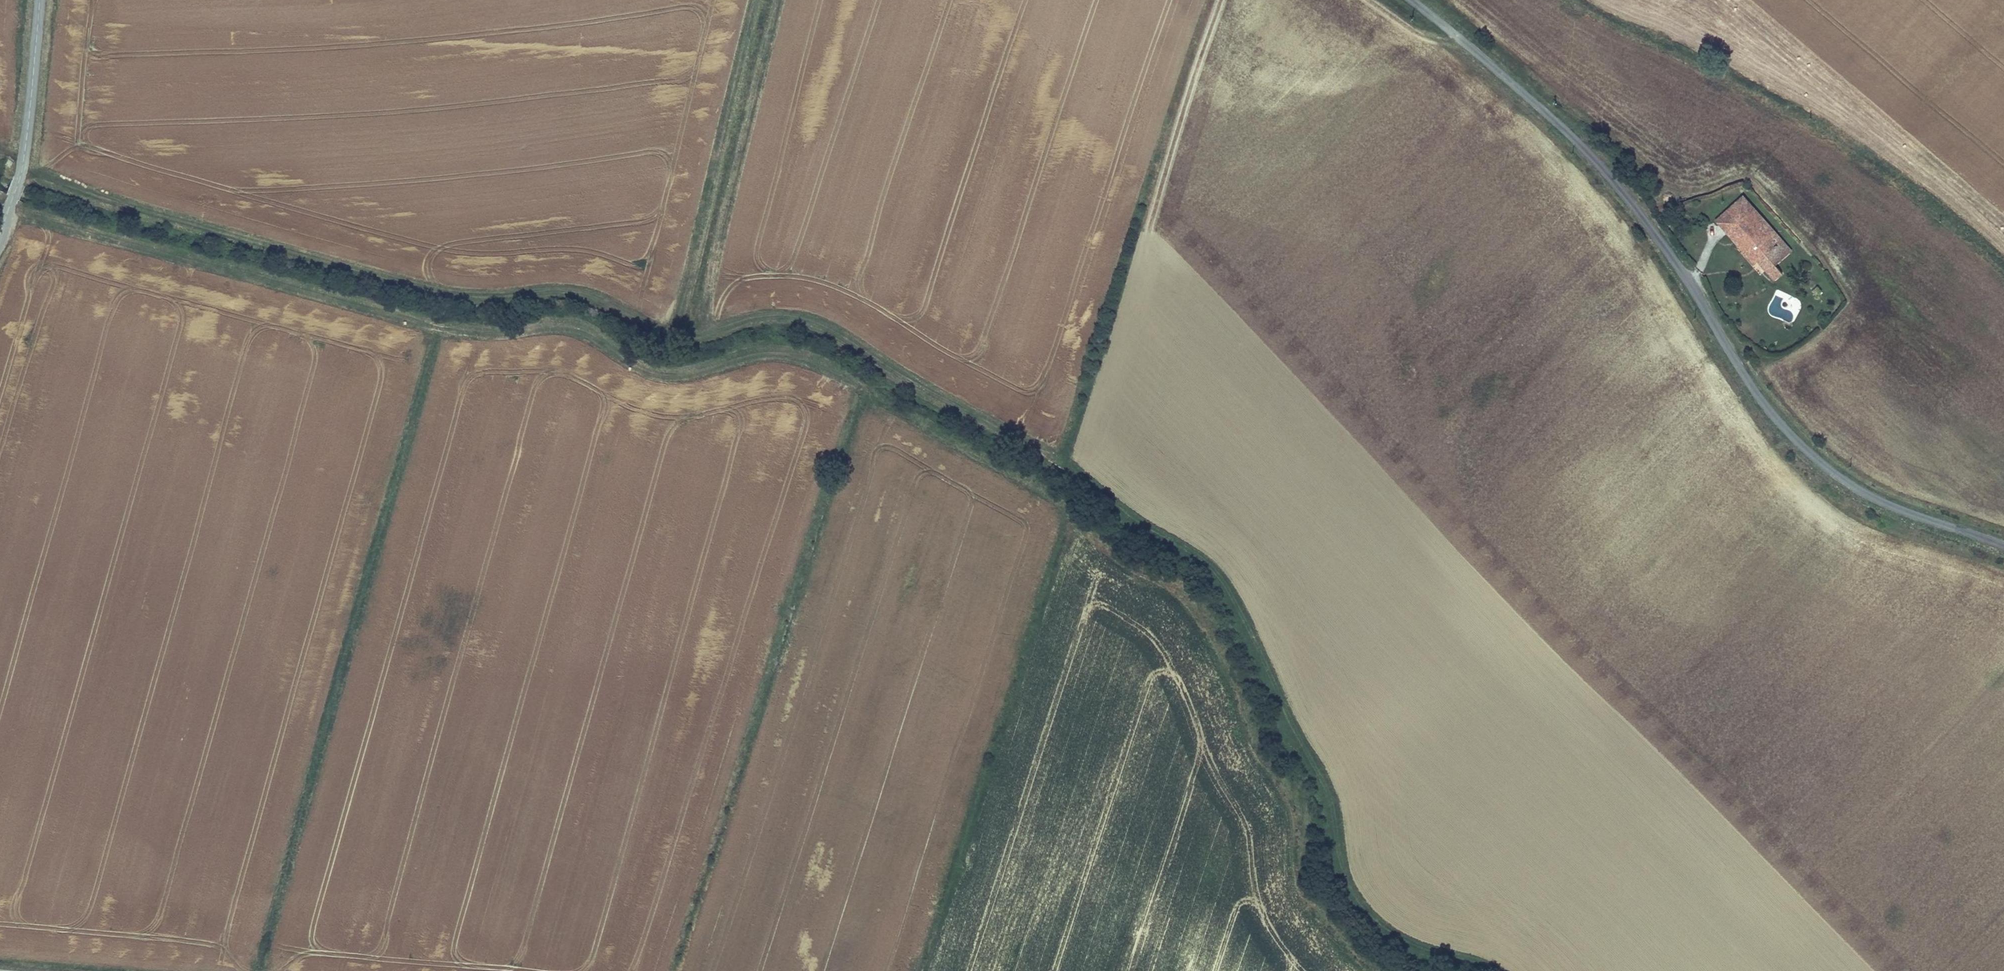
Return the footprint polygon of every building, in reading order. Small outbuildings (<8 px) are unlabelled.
[(1754,266),(1758,263),(1780,244),(1752,213),(1727,235),(1737,246),(1741,243),(1750,253),(1746,256),(1754,266)] [(1746,256),(1750,253),(1741,243),(1737,246),(1746,256)] [(1767,273),(1773,268),(1789,254),(1780,244),(1758,263),(1767,273)] [(1774,282),(1780,276),(1773,268),(1767,273),(1774,282)]
